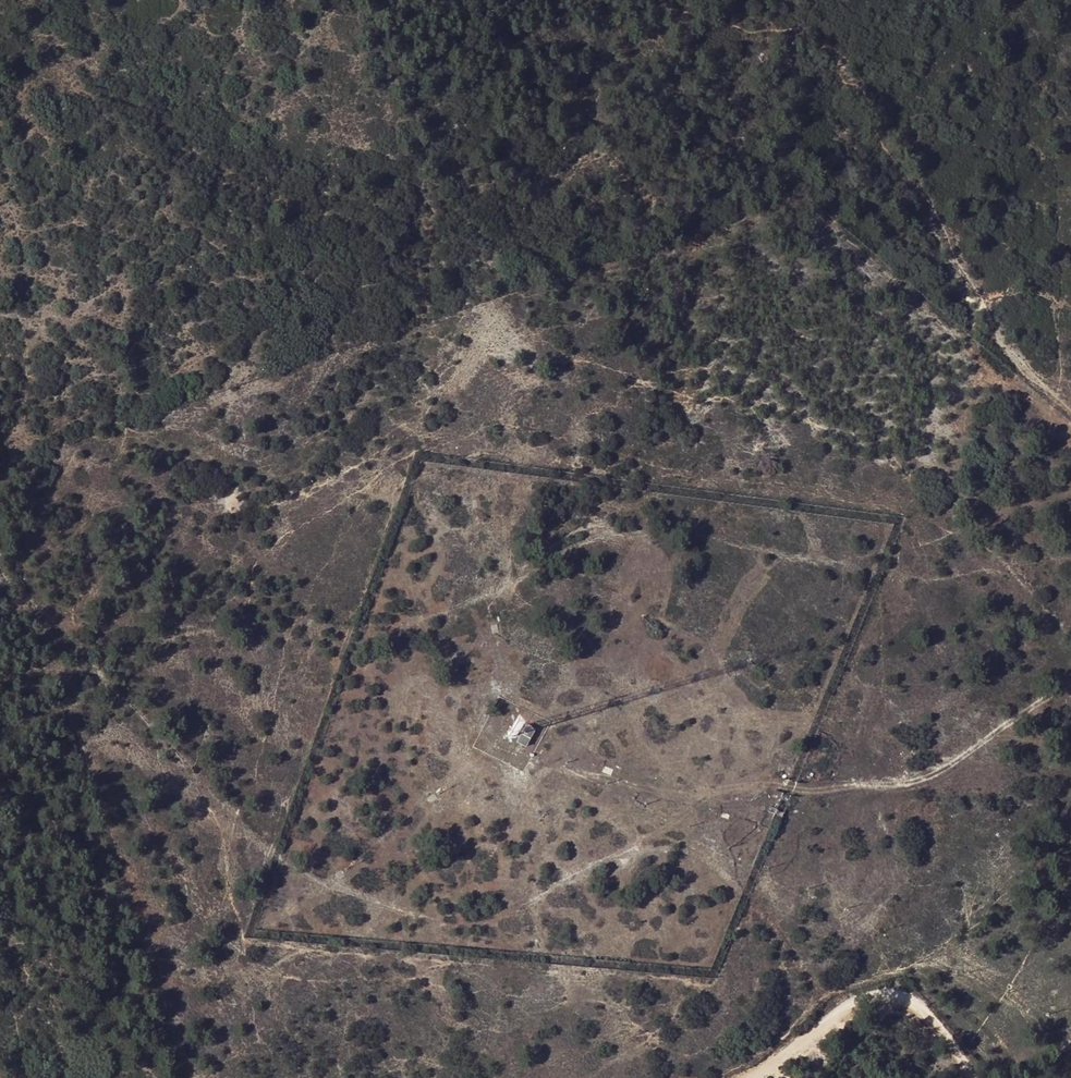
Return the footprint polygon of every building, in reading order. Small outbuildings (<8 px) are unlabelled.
[(534,732),(526,727),(516,744),(524,749),(534,732)]
